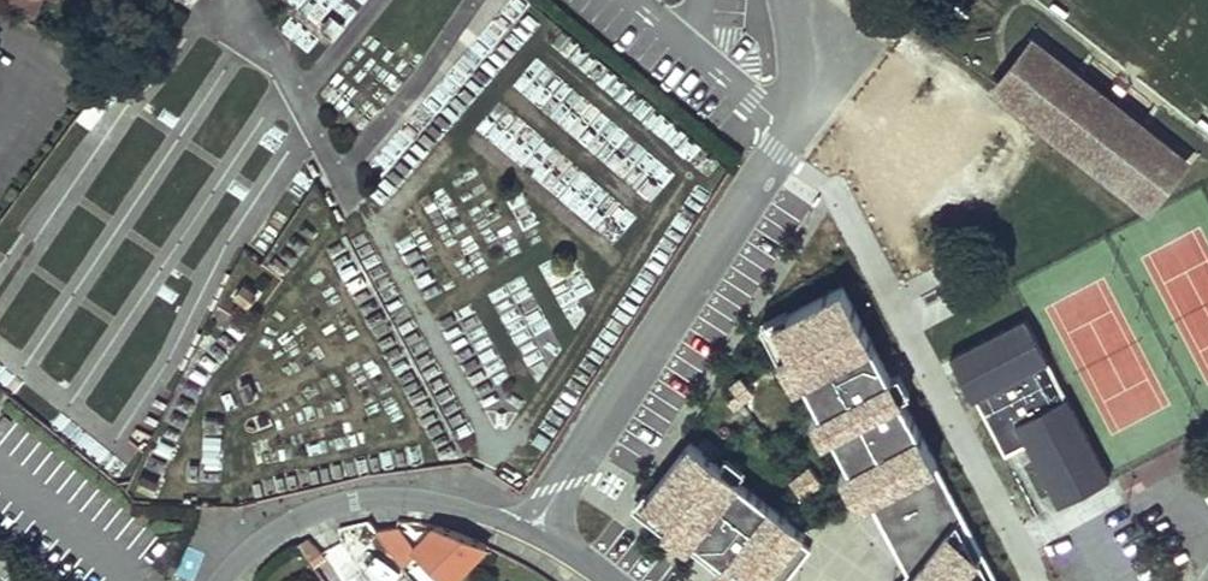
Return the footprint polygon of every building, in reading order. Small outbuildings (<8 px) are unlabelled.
[(42,12),(47,0),(11,0),(42,12)] [(1195,143),(1030,22),(985,83),(1150,204),(1195,143)] [(974,579),(986,562),(955,539),(961,531),(858,301),(839,287),(761,323),(787,382),(818,405),(811,416),(823,443),(828,447),(855,507),(803,531),(685,443),(633,514),(724,580),(976,580),(974,579)] [(1009,317),(948,349),(972,394),(1033,361),(1009,317)] [(1054,398),(1002,427),(1045,505),(1097,476),(1054,398)] [(200,461),(216,465),(225,424),(209,421),(200,461)] [(507,468),(500,478),(510,484),(516,475),(507,468)] [(453,529),(441,524),(411,547),(413,549),(437,580),(485,544),(477,539),(453,529)] [(398,561),(413,549),(411,547),(397,528),(374,529),(398,561)] [(326,551),(341,580),(360,580),(364,579),(345,541),(326,551)] [(419,580),(437,580),(418,556),(407,565),(419,580)]
